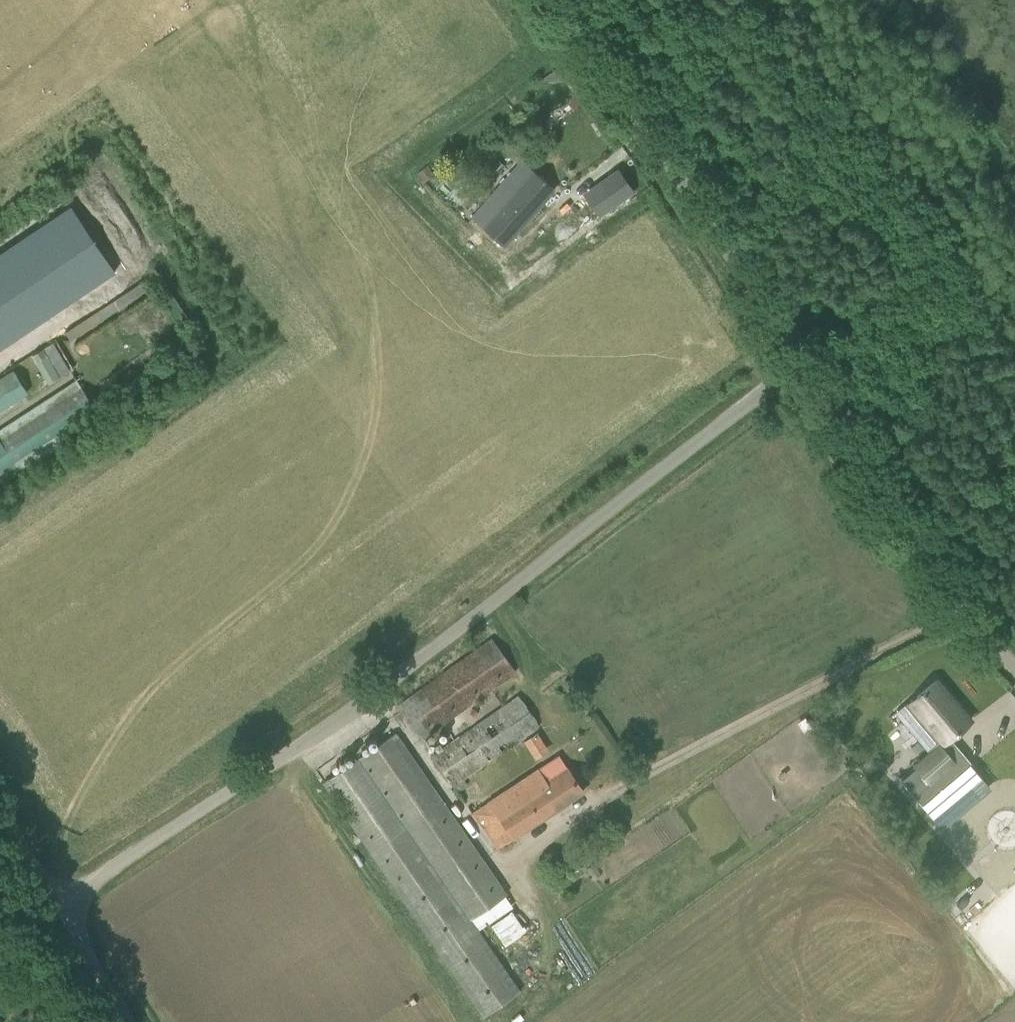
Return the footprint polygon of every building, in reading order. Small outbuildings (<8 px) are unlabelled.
[(554,189),(523,160),(472,217),(503,245),(554,189)] [(428,165),(418,173),(425,181),(434,173),(428,165)] [(618,169),(597,183),(613,207),(634,192),(618,169)] [(0,238),(0,335),(105,264),(60,198),(0,238)] [(32,352),(49,383),(73,370),(55,339),(32,352)] [(29,391),(15,370),(0,380),(0,409),(29,391)] [(101,416),(96,408),(78,380),(0,429),(0,481),(101,416)] [(398,705),(421,738),(516,671),(493,638),(398,705)] [(944,743),(970,721),(936,680),(909,702),(944,743)] [(539,726),(519,695),(433,754),(453,785),(478,767),(539,726)] [(547,746),(538,732),(524,741),(533,755),(547,746)] [(360,757),(471,918),(506,894),(396,733),(360,757)] [(917,766),(902,779),(943,828),(991,787),(949,738),(944,743),(941,746),(941,745),(916,766),(917,766)] [(521,990),(471,918),(360,757),(324,782),(485,1016),(521,990)] [(497,848),(584,791),(568,768),(546,782),(538,770),(473,813),(497,848)]
